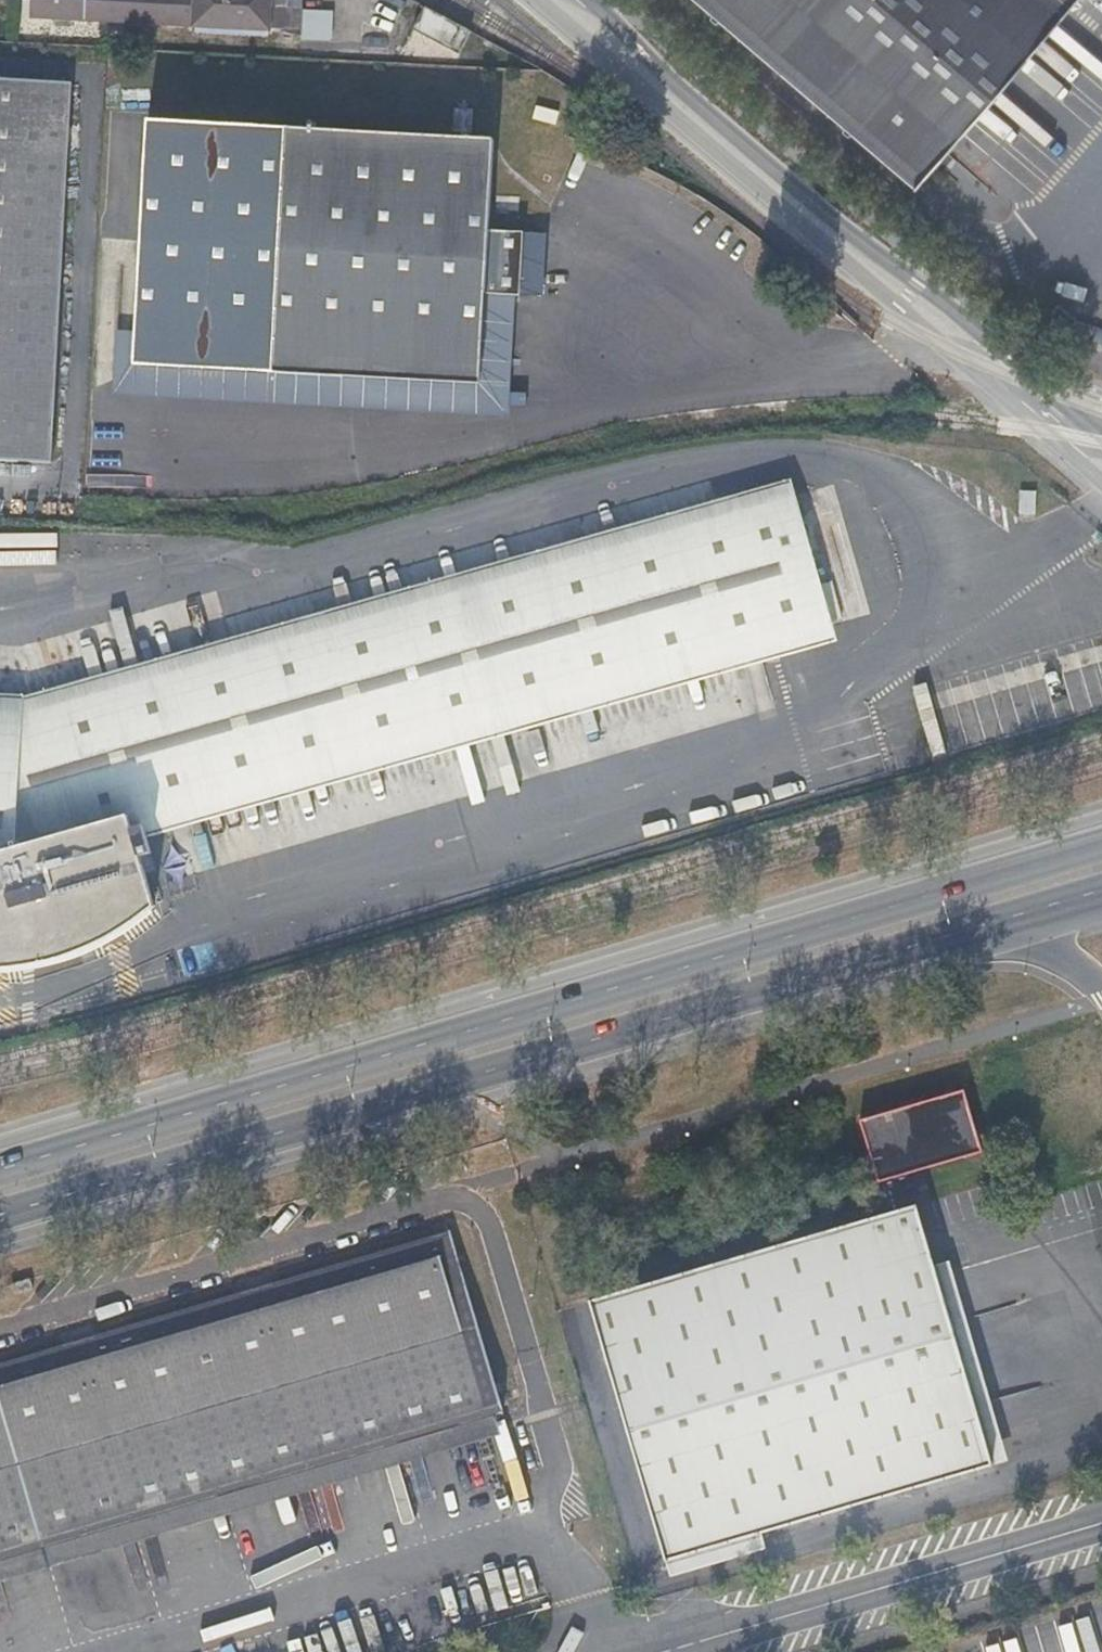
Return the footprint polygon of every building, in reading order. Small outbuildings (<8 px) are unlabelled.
[(304,0),(36,0),(35,8),(285,24),(285,27),(302,28),(304,0)] [(916,180),(1070,0),(704,0),(916,180)] [(440,5),(428,25),(466,48),(478,28),(440,5)] [(327,7),(307,6),(306,33),(326,35),(327,7)] [(51,461),(71,74),(0,71),(0,458),(51,461)] [(140,225),(520,243),(520,223),(487,221),(491,135),(147,115),(140,225)] [(532,163),(558,175),(563,163),(537,151),(532,163)] [(516,287),(520,243),(140,225),(135,328),(133,361),(454,377),(478,378),(485,286),(511,287),(516,287)] [(507,336),(511,287),(485,286),(478,378),(504,379),(507,336)] [(1043,325),(1058,338),(1077,315),(1060,300),(1040,322),(1043,325)] [(1057,340),(1058,338),(1043,325),(1040,322),(1038,324),(1057,340)] [(133,361),(135,328),(118,327),(115,373),(132,374),(133,361)] [(454,377),(133,361),(132,374),(132,381),(452,397),(454,377)] [(93,435),(92,444),(112,444),(112,435),(93,435)] [(797,492),(792,475),(26,691),(0,689),(0,706),(37,708),(797,492)] [(822,579),(797,492),(37,708),(0,706),(0,965),(25,963),(65,954),(83,948),(111,933),(156,903),(141,853),(131,819),(834,620),(822,579)] [(833,576),(822,579),(833,616),(844,613),(833,576)] [(839,637),(834,620),(131,819),(141,853),(152,849),(149,833),(839,637)] [(993,1460),(916,1198),(912,1187),(916,1186),(913,1176),(909,1177),(906,1167),(982,1144),(963,1082),(859,1112),(887,1206),(589,1294),(667,1557),(763,1529),(993,1460)] [(1009,1456),(931,1193),(916,1198),(993,1460),(1009,1456)] [(243,1298),(242,1294),(274,1285),(275,1289),(438,1241),(439,1244),(454,1240),(451,1231),(0,1364),(0,1370),(66,1350),(64,1347),(98,1337),(99,1340),(243,1298)] [(99,1340),(98,1337),(64,1347),(66,1350),(0,1370),(0,1562),(505,1413),(454,1240),(439,1244),(438,1241),(275,1289),(274,1285),(242,1294),(243,1298),(99,1340)] [(0,1562),(0,1579),(509,1429),(505,1413),(0,1562)] [(763,1529),(667,1557),(671,1573),(768,1544),(763,1529)]
